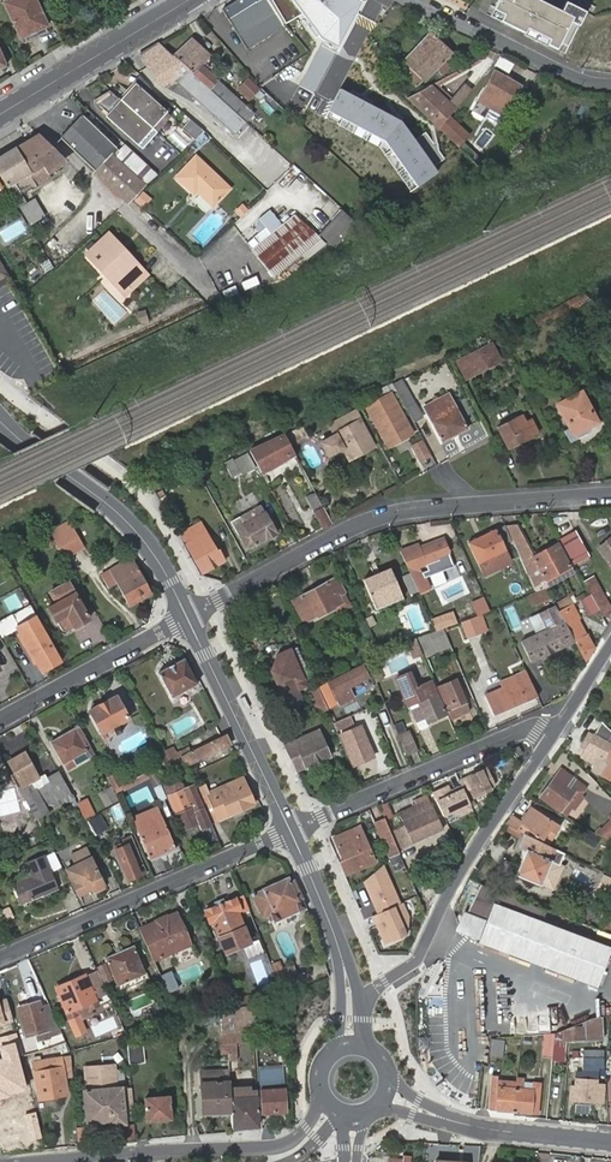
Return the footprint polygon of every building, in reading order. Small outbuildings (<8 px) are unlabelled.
[(20,38),(47,26),(36,0),(9,0),(5,2),(20,38)] [(122,10),(138,0),(117,0),(122,10)] [(270,0),(257,0),(237,13),(241,18),(231,24),(247,50),(285,27),(283,23),(270,0)] [(283,23),(284,23),(300,12),(323,40),(321,45),(335,51),(361,0),(270,0),(283,23)] [(489,16),(524,33),(526,28),(538,33),(549,39),(546,44),(556,49),(572,17),(538,0),(497,0),(489,16)] [(241,18),(237,13),(228,19),(231,24),(241,18)] [(524,33),(523,34),(534,40),(538,33),(526,28),(524,33)] [(403,61),(405,63),(399,70),(416,86),(422,80),(424,82),(437,69),(442,74),(449,67),(444,62),(447,57),(453,63),(458,58),(431,32),(403,61)] [(538,33),(534,40),(545,46),(546,44),(549,39),(538,33)] [(590,35),(585,70),(610,74),(610,38),(590,35)] [(191,37),(174,56),(204,84),(215,93),(230,106),(232,109),(246,121),(252,114),(216,82),(217,81),(211,76),(200,66),(210,55),(191,37)] [(204,84),(174,56),(172,57),(160,46),(141,57),(160,88),(173,80),(217,120),(230,106),(215,93),(204,84)] [(495,72),(471,111),(484,119),(488,114),(482,110),(484,106),(501,117),(519,86),(495,72)] [(457,94),(465,81),(458,76),(449,89),(457,94)] [(248,77),(238,87),(250,98),(259,89),(248,77)] [(395,87),(401,93),(405,89),(399,84),(395,87)] [(136,86),(122,101),(152,128),(166,113),(136,86)] [(375,87),(324,142),(381,194),(397,177),(409,188),(444,151),(375,87)] [(421,91),(406,98),(438,128),(449,115),(424,92),(423,93),(421,91)] [(152,128),(122,101),(113,111),(116,114),(111,121),(137,145),(152,128)] [(230,106),(217,120),(233,135),(246,122),(232,109),(230,106)] [(116,114),(113,111),(107,117),(111,121),(116,114)] [(152,128),(157,132),(170,116),(166,113),(152,128)] [(61,139),(97,171),(113,154),(122,162),(127,155),(83,115),(61,139)] [(470,134),(453,118),(449,115),(438,128),(459,146),(463,141),(470,134)] [(181,129),(194,141),(202,134),(203,133),(199,130),(189,120),(181,129)] [(249,123),(238,136),(244,142),(256,129),(249,123)] [(142,149),(157,132),(152,128),(137,145),(142,149)] [(61,155),(37,134),(0,157),(0,177),(6,188),(7,187),(20,209),(27,205),(22,195),(29,190),(30,191),(51,179),(43,166),(61,155)] [(194,141),(190,145),(195,150),(207,138),(202,134),(194,141)] [(463,141),(459,146),(468,154),(472,149),(463,141)] [(521,142),(511,147),(513,152),(524,147),(521,142)] [(122,162),(121,163),(145,185),(157,175),(132,151),(127,155),(122,162)] [(97,174),(126,202),(127,202),(145,185),(121,163),(113,156),(97,174)] [(478,156),(474,160),(481,166),(485,162),(478,156)] [(175,178),(192,194),(196,191),(212,207),(229,189),(195,157),(175,178)] [(143,192),(135,200),(142,206),(150,198),(143,192)] [(242,204),(235,210),(239,215),(246,209),(242,204)] [(29,224),(32,222),(36,220),(27,205),(20,209),(29,224)] [(269,209),(257,218),(269,233),(250,248),(272,277),(302,252),(319,238),(292,214),(281,223),(269,209)] [(340,212),(318,236),(333,248),(354,225),(340,212)] [(28,225),(32,232),(36,230),(32,222),(29,224),(28,225)] [(109,236),(105,240),(127,263),(131,259),(109,236)] [(323,242),(319,238),(302,252),(306,257),(323,242)] [(88,256),(117,288),(122,283),(130,291),(146,276),(131,259),(127,263),(105,240),(88,256)] [(9,277),(0,263),(0,283),(9,277)] [(122,283),(117,288),(124,297),(130,291),(122,283)] [(225,297),(239,294),(237,287),(224,290),(225,297)] [(583,295),(550,311),(554,318),(590,300),(583,295)] [(554,318),(550,311),(531,321),(534,327),(554,318)] [(456,363),(465,380),(500,362),(491,345),(456,363)] [(395,394),(373,403),(390,443),(412,434),(395,394)] [(408,394),(400,398),(413,422),(423,417),(415,403),(413,404),(408,394)] [(563,430),(569,442),(589,431),(587,427),(595,422),(580,394),(558,406),(569,427),(563,430)] [(424,408),(441,443),(467,429),(450,395),(424,408)] [(354,411),(329,425),(334,434),(359,420),(354,411)] [(522,423),(518,416),(497,427),(508,450),(537,434),(532,424),(524,428),(522,423)] [(320,443),(327,456),(342,448),(347,459),(373,445),(359,420),(334,434),(334,435),(320,443)] [(530,420),(522,423),(524,428),(532,424),(530,420)] [(284,435),(289,444),(307,435),(303,426),(284,435)] [(278,460),(293,452),(289,444),(284,435),(284,434),(249,451),(260,471),(278,461),(278,460)] [(427,471),(436,466),(423,444),(416,448),(427,471)] [(262,474),(296,457),(293,452),(278,460),(278,461),(260,471),(262,474)] [(232,478),(245,471),(237,456),(224,463),(232,478)] [(331,523),(314,492),(305,497),(322,528),(331,523)] [(232,520),(246,548),(266,537),(266,539),(277,533),(262,504),(232,520)] [(56,533),(66,553),(85,544),(74,524),(56,533)] [(516,525),(506,526),(527,574),(539,568),(548,585),(560,579),(556,572),(569,565),(557,543),(533,556),(516,525)] [(468,542),(480,570),(507,558),(502,546),(511,541),(504,527),(468,542)] [(185,543),(201,573),(225,560),(219,549),(217,550),(206,531),(185,543)] [(565,537),(576,559),(586,553),(575,532),(565,537)] [(610,557),(610,537),(602,543),(610,557)] [(422,574),(452,563),(443,540),(418,549),(416,544),(399,551),(409,573),(418,591),(418,592),(428,587),(422,574)] [(100,573),(107,587),(115,583),(127,606),(150,594),(131,557),(100,573)] [(573,572),(569,565),(556,572),(560,579),(573,572)] [(363,580),(375,610),(402,598),(390,568),(363,580)] [(409,573),(402,577),(410,594),(418,591),(409,573)] [(344,591),(337,577),(292,600),(303,622),(341,602),(338,595),(344,591)] [(88,618),(68,581),(51,591),(57,602),(49,606),(61,629),(66,630),(88,618)] [(528,595),(533,606),(552,598),(546,588),(528,595)] [(592,595),(604,615),(610,612),(599,591),(592,595)] [(11,611),(21,605),(15,594),(4,600),(11,611)] [(558,611),(570,604),(566,597),(554,604),(555,604),(558,611)] [(282,599),(269,602),(273,618),(286,615),(282,599)] [(578,617),(571,603),(570,604),(558,611),(565,624),(574,640),(575,643),(585,661),(594,647),(587,633),(586,634),(576,618),(578,617)] [(532,663),(575,643),(574,640),(565,624),(558,611),(555,604),(539,612),(547,628),(521,640),(532,663)] [(457,622),(453,611),(431,619),(436,630),(444,627),(457,622)] [(486,629),(480,613),(476,615),(481,630),(486,629)] [(37,615),(17,626),(21,632),(42,671),(62,660),(37,615)] [(460,621),(466,636),(481,630),(476,615),(460,621)] [(447,629),(420,636),(426,656),(452,649),(447,629)] [(21,632),(18,634),(37,670),(40,668),(21,632)] [(417,638),(405,644),(413,661),(426,655),(417,638)] [(183,658),(157,672),(171,697),(197,683),(183,658)] [(362,665),(329,683),(334,693),(367,676),(362,665)] [(395,677),(404,697),(413,693),(425,721),(445,712),(431,680),(416,686),(410,671),(395,677)] [(518,684),(486,698),(495,717),(515,708),(514,705),(526,700),(527,703),(538,698),(528,674),(516,679),(518,684)] [(294,682),(291,677),(274,684),(283,706),(300,698),(298,692),(308,687),(304,678),(294,682)] [(371,679),(354,689),(356,694),(374,684),(371,679)] [(437,686),(451,717),(468,710),(455,679),(437,686)] [(329,708),(336,705),(328,685),(322,687),(329,708)] [(327,709),(318,688),(310,691),(319,713),(327,709)] [(116,696),(89,711),(101,733),(112,727),(116,734),(122,731),(118,724),(128,719),(116,696)] [(603,723),(582,758),(594,765),(591,770),(600,776),(599,777),(610,784),(610,731),(603,723)] [(94,754),(78,725),(49,741),(66,769),(94,754)] [(341,734),(354,764),(375,755),(361,725),(341,734)] [(411,730),(399,735),(407,756),(419,751),(411,730)] [(124,754),(147,741),(141,731),(118,744),(124,754)] [(284,745),(296,771),(329,757),(318,731),(284,745)] [(229,744),(224,734),(181,755),(186,766),(229,744)] [(170,761),(164,749),(155,754),(161,765),(170,761)] [(20,788),(37,819),(51,811),(50,809),(71,798),(57,774),(47,780),(49,783),(33,791),(29,783),(38,778),(24,753),(9,761),(22,787),(20,788)] [(540,794),(563,811),(565,809),(567,810),(571,805),(568,802),(582,783),(560,767),(540,794)] [(495,785),(487,769),(460,782),(462,786),(469,801),(491,790),(495,785)] [(118,772),(107,777),(114,789),(124,784),(118,772)] [(196,788),(210,823),(253,804),(243,779),(209,793),(205,784),(196,788)] [(173,780),(164,784),(180,821),(190,816),(192,818),(195,816),(197,821),(201,830),(211,825),(210,823),(196,788),(193,783),(182,788),(180,783),(173,780)] [(469,801),(462,786),(450,791),(447,786),(432,793),(443,815),(455,810),(458,815),(472,808),(469,801)] [(400,848),(443,830),(428,794),(415,800),(417,804),(400,812),(405,826),(393,831),(400,848)] [(77,804),(85,818),(93,814),(85,800),(77,804)] [(511,815),(504,824),(527,835),(529,831),(541,838),(547,828),(554,831),(559,823),(531,807),(529,810),(522,821),(520,819),(511,815)] [(526,809),(520,819),(522,821),(529,810),(526,809)] [(90,820),(97,834),(109,829),(102,814),(90,820)] [(136,826),(152,859),(175,849),(161,816),(136,826)] [(180,821),(182,827),(197,821),(195,816),(192,818),(190,816),(180,821)] [(389,856),(399,852),(384,817),(374,821),(389,856)] [(48,841),(38,821),(28,825),(38,845),(48,841)] [(603,830),(600,829),(598,836),(610,841),(610,822),(603,830)] [(333,837),(343,860),(340,861),(345,873),(373,860),(367,845),(362,846),(354,828),(333,837)] [(547,828),(541,838),(547,842),(554,831),(547,828)] [(114,846),(129,880),(146,873),(132,839),(114,846)] [(550,861),(524,849),(518,862),(520,863),(516,874),(540,884),(550,861)] [(389,857),(393,867),(404,862),(399,852),(389,856),(389,857)] [(57,889),(43,858),(25,866),(31,879),(13,887),(22,905),(57,889)] [(66,872),(78,895),(92,889),(94,893),(104,888),(90,859),(66,872)] [(153,879),(162,875),(155,861),(147,863),(153,879)] [(381,864),(362,881),(377,914),(399,904),(381,864)] [(601,883),(610,888),(610,879),(604,875),(601,883)] [(301,897),(292,878),(289,880),(287,876),(261,888),(262,890),(251,894),(261,916),(268,913),(272,922),(304,907),(300,898),(301,897)] [(463,920),(481,927),(476,940),(597,986),(610,948),(610,947),(540,919),(544,909),(480,885),(463,920)] [(239,913),(247,910),(242,894),(223,903),(221,898),(211,902),(213,906),(205,910),(210,922),(213,921),(226,950),(247,941),(235,912),(238,911),(239,913)] [(374,925),(384,945),(405,936),(407,917),(400,903),(399,904),(377,914),(376,915),(380,922),(374,925)] [(170,922),(178,918),(176,913),(168,917),(170,922)] [(138,930),(152,961),(190,944),(178,918),(170,922),(168,917),(167,915),(155,920),(155,922),(138,930)] [(376,915),(371,917),(374,925),(380,922),(376,915)] [(463,920),(458,933),(476,940),(481,927),(463,920)] [(203,928),(195,931),(199,940),(206,937),(203,928)] [(105,957),(116,985),(144,973),(132,946),(105,957)] [(258,985),(270,981),(262,958),(250,963),(258,985)] [(98,966),(104,981),(111,979),(104,963),(98,966)] [(289,966),(272,973),(277,985),(294,978),(289,966)] [(107,992),(97,970),(55,988),(68,1018),(77,1014),(80,1019),(91,1014),(89,1009),(99,1004),(96,997),(107,992)] [(239,1007),(251,1004),(249,997),(238,1000),(239,1007)] [(9,1021),(9,1019),(13,1018),(11,1003),(5,1004),(4,999),(0,1000),(0,1022),(9,1021)] [(28,1008),(27,1004),(17,1007),(26,1036),(35,1034),(37,1040),(47,1037),(60,1034),(62,1033),(49,1004),(39,1006),(28,1008)] [(239,1007),(234,1008),(220,1011),(222,1036),(258,1032),(251,1004),(239,1007)] [(551,1008),(551,1023),(559,1023),(558,1008),(551,1008)] [(600,1016),(589,1017),(589,1025),(590,1034),(600,1033),(600,1016)] [(589,1017),(553,1033),(551,1057),(551,1060),(562,1061),(563,1040),(590,1038),(590,1034),(589,1017)] [(126,1034),(129,1062),(145,1061),(142,1030),(126,1034)] [(553,1033),(543,1034),(541,1056),(551,1057),(553,1033)] [(47,1037),(50,1048),(64,1043),(60,1034),(47,1037)] [(491,1039),(489,1055),(501,1056),(502,1040),(491,1039)] [(0,1046),(0,1054),(1,1058),(0,1059),(0,1097),(27,1090),(14,1042),(0,1046)] [(601,1057),(594,1056),(581,1057),(580,1073),(574,1073),(573,1085),(570,1085),(569,1099),(602,1101),(602,1084),(597,1084),(597,1072),(594,1071),(594,1067),(601,1067),(601,1057)] [(59,1058),(31,1063),(39,1100),(66,1094),(64,1083),(57,1085),(56,1079),(63,1078),(59,1058)] [(117,1064),(84,1067),(86,1091),(85,1091),(87,1121),(111,1120),(111,1123),(123,1122),(121,1099),(120,1088),(119,1088),(117,1064)] [(257,1069),(261,1113),(285,1111),(281,1067),(257,1069)] [(215,1113),(230,1112),(228,1088),(228,1082),(221,1083),(220,1072),(198,1074),(201,1111),(215,1110),(215,1113)] [(492,1077),(488,1110),(513,1112),(515,1088),(498,1087),(499,1079),(499,1077),(492,1077)] [(515,1088),(516,1080),(499,1079),(498,1087),(515,1088)] [(230,1112),(231,1127),(258,1126),(255,1090),(248,1090),(247,1086),(228,1088),(230,1112)] [(121,1099),(133,1098),(132,1087),(120,1088),(121,1099)] [(515,1088),(513,1112),(536,1114),(538,1091),(515,1088)] [(145,1099),(147,1120),(171,1118),(169,1096),(145,1099)]
